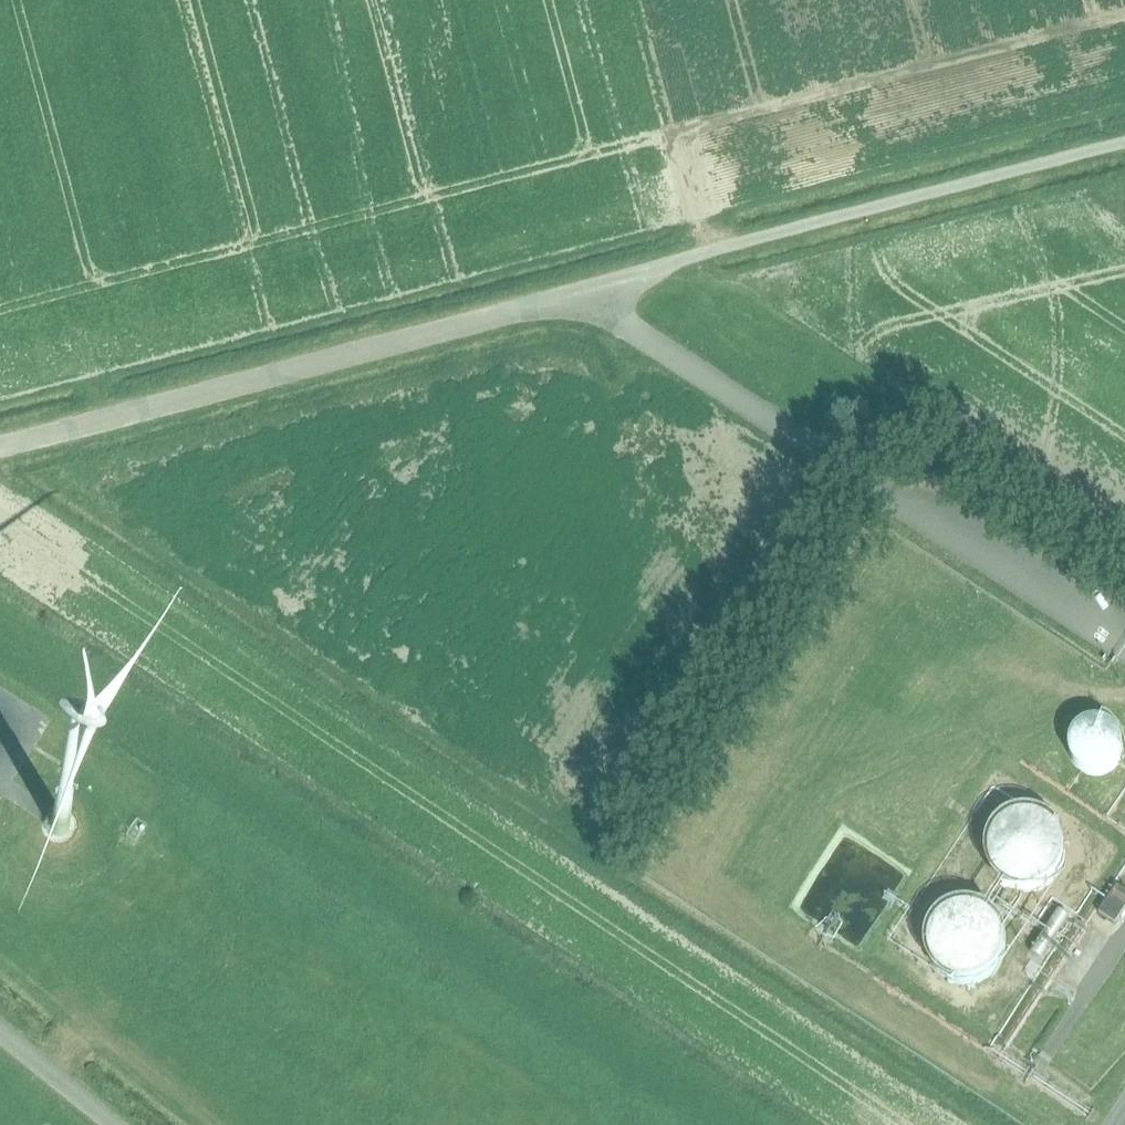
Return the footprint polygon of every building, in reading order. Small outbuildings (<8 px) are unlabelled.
[(1118,750),(1118,745),(1118,740),(1117,735),(1114,731),(1111,727),(1106,723),(1103,721),(1099,720),(1094,719),(1089,719),(1084,721),(1078,723),(1075,726),(1071,730),(1069,735),(1067,744),(1068,753),(1070,758),(1074,763),(1077,766),(1082,769),(1086,770),(1091,771),(1097,771),(1102,769),(1110,764),(1113,760),(1116,755),(1118,750)] [(1062,860),(1063,851),(1062,844),(1060,836),(1056,829),(1052,824),(1047,819),(1041,815),(1034,813),(1025,811),(1018,811),(1011,813),(1003,816),(996,821),(990,827),(986,834),(983,841),(982,850),(983,858),(985,867),(989,873),(993,879),(998,883),(1004,887),(1011,890),(1020,892),(1028,891),(1036,889),(1043,886),(1051,880),(1056,873),(1060,867),(1062,860)] [(1124,912),(1124,893),(1117,887),(1099,914),(1116,925),(1124,912)] [(1035,914),(1050,926),(1065,907),(1050,895),(1035,914)] [(1001,952),(1002,944),(1001,937),(999,930),(996,924),(991,918),(985,913),(981,910),(972,907),(965,906),(957,906),(951,908),(944,911),(938,915),(933,920),(929,927),(926,934),(925,944),(925,951),(927,959),(931,965),(935,971),(941,976),(948,980),(954,982),(962,983),(970,982),(976,981),(984,977),(990,972),(995,965),(999,959),(1001,952)]
